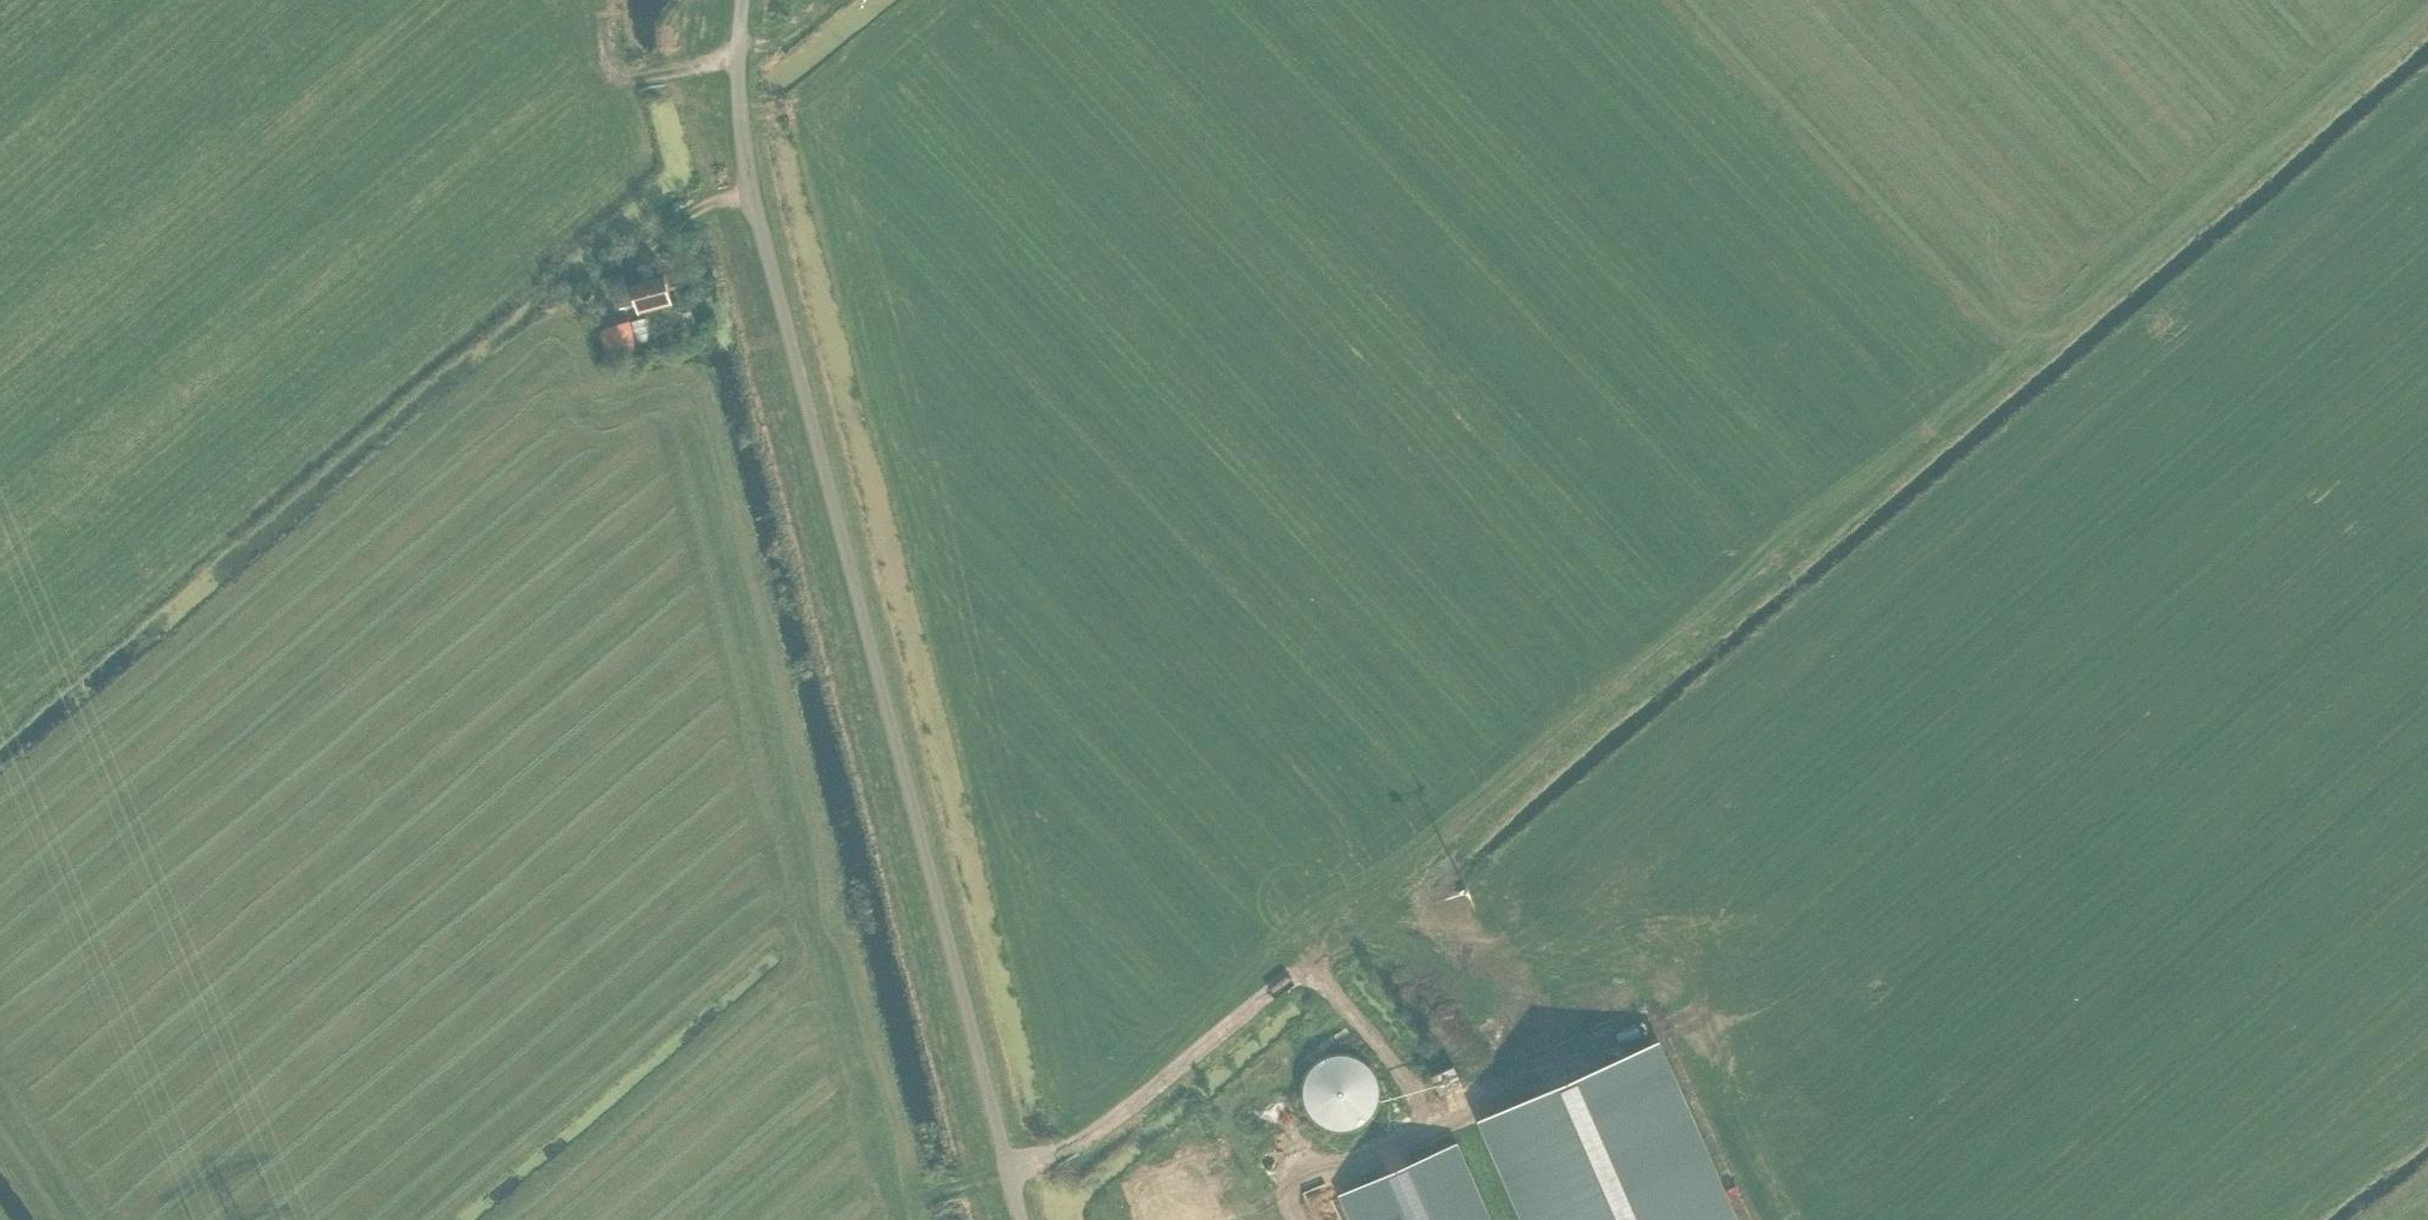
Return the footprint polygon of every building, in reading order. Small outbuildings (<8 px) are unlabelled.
[(633,283),(613,288),(618,305),(636,300),(638,309),(671,300),(665,275),(633,284),(633,283)] [(629,318),(605,325),(612,353),(636,346),(629,318)] [(1655,1040),(1482,1116),(1528,1219),(1734,1219),(1655,1040)] [(1348,1053),(1341,1052),(1334,1053),(1327,1055),(1322,1057),(1316,1061),(1311,1065),(1305,1075),(1302,1084),(1301,1091),(1301,1097),(1302,1102),(1304,1108),(1307,1113),(1311,1118),(1317,1123),(1323,1127),(1330,1130),(1337,1132),(1345,1132),(1354,1130),(1361,1127),(1368,1123),(1372,1118),(1377,1111),(1380,1103),(1382,1095),(1382,1088),(1380,1082),(1378,1077),(1376,1071),(1373,1067),(1367,1062),(1361,1057),(1355,1055),(1348,1053)] [(1457,1147),(1342,1196),(1352,1219),(1489,1219),(1457,1147)]
